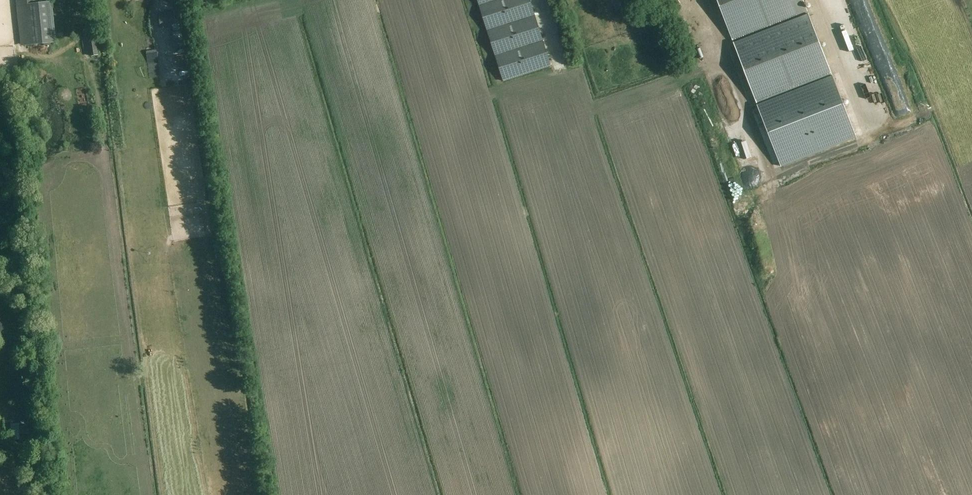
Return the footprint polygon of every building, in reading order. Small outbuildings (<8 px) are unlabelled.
[(37,0),(15,0),(20,46),(56,42),(51,1),(37,2),(37,0)] [(552,64),(531,0),(477,0),(503,80),(552,64)] [(619,1),(622,8),(630,5),(631,8),(639,4),(637,0),(621,0),(619,1)] [(734,42),(808,13),(803,0),(718,0),(734,42)] [(178,11),(158,14),(159,26),(179,24),(178,11)] [(758,102),(832,73),(809,15),(735,44),(758,102)] [(98,55),(94,32),(86,34),(89,56),(98,55)] [(174,36),(177,44),(183,41),(180,34),(174,36)] [(41,51),(39,45),(32,48),(34,54),(41,51)] [(854,65),(861,64),(860,55),(853,56),(854,65)] [(832,75),(757,104),(781,166),(856,137),(832,75)]
